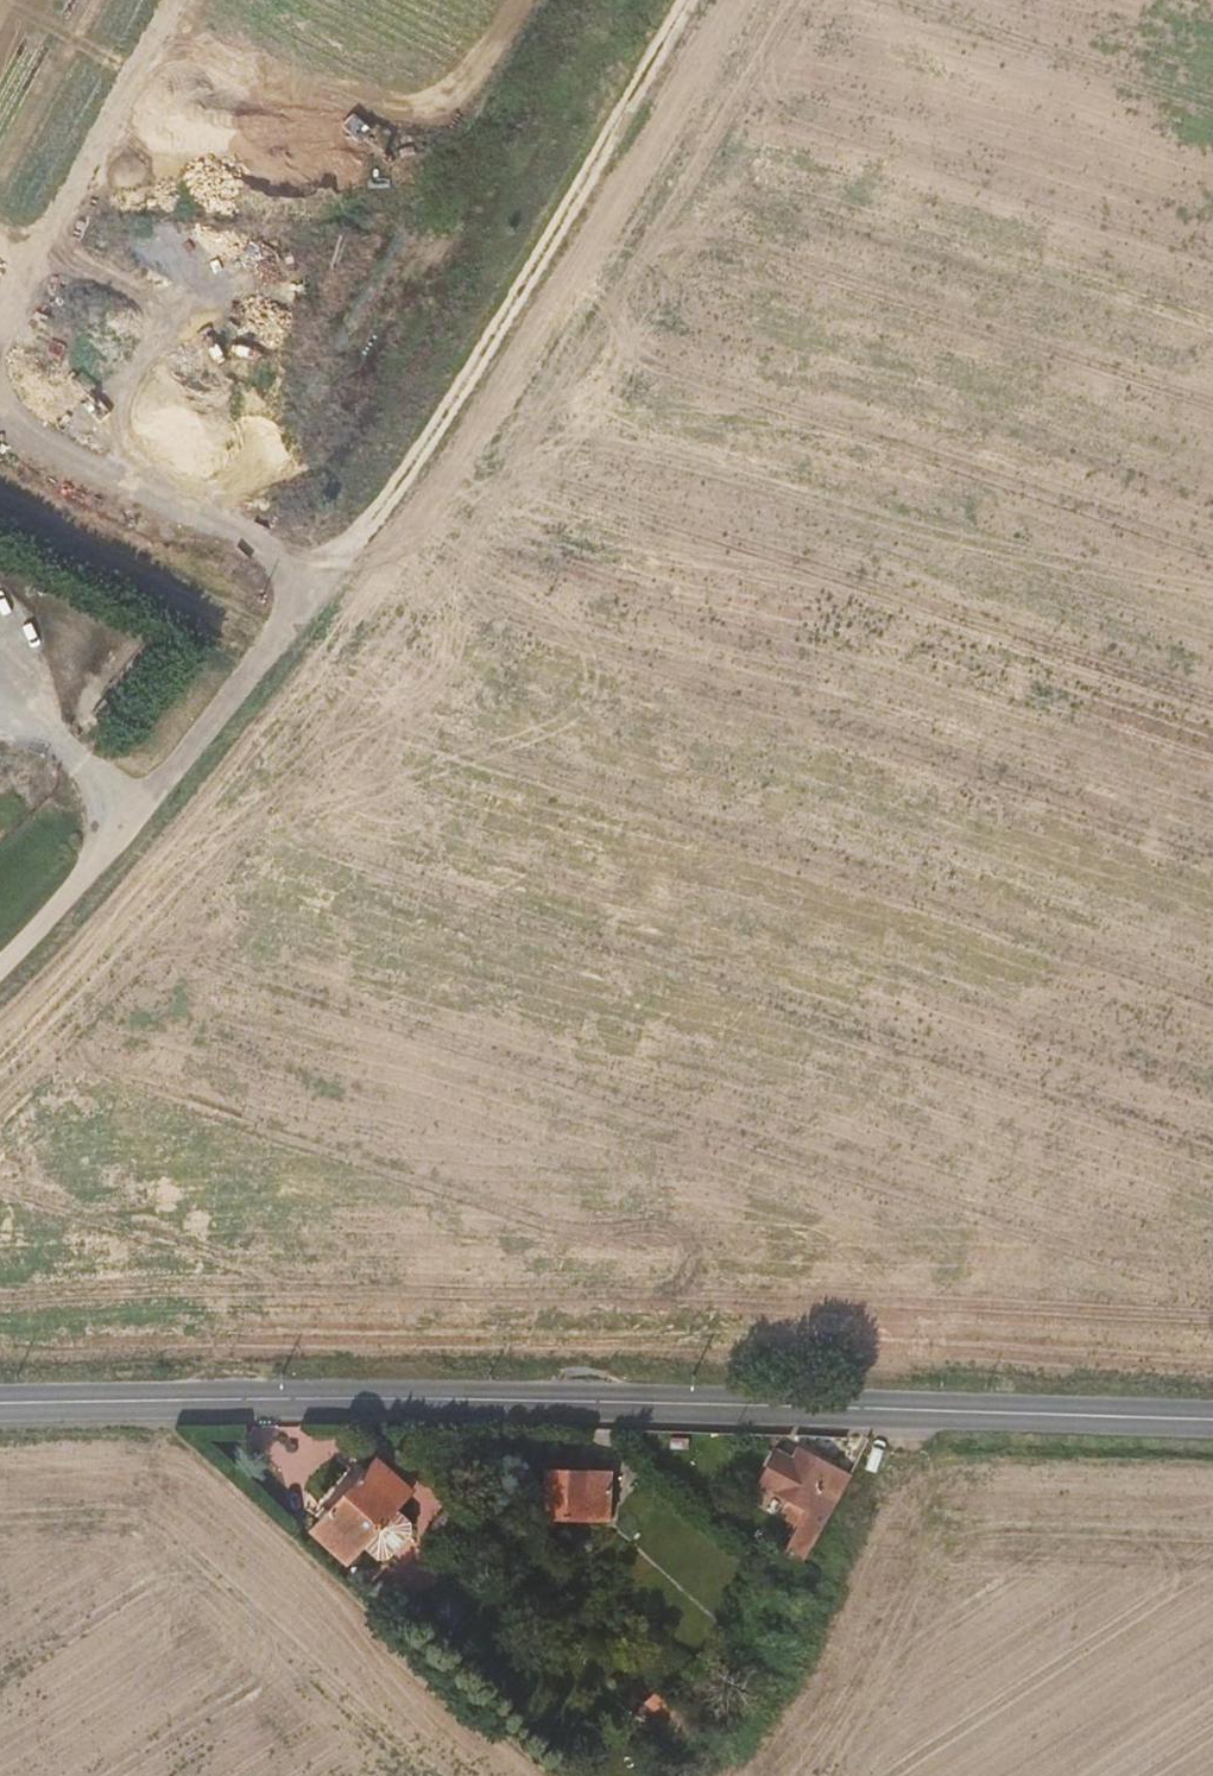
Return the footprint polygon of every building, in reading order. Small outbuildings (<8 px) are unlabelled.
[(788,1572),(841,1479),(789,1450),(782,1462),(764,1452),(745,1483),(779,1504),(798,1515),(789,1531),(773,1559),(788,1572)] [(375,1455),(340,1494),(378,1528),(394,1510),(413,1489),(375,1455)] [(587,1512),(588,1467),(537,1466),(536,1511),(587,1512)] [(378,1528),(340,1494),(300,1537),(340,1571),(363,1545),(378,1528)] [(798,1515),(779,1504),(770,1520),(789,1531),(798,1515)] [(378,1528),(363,1545),(378,1559),(390,1554),(406,1536),(410,1523),(394,1510),(378,1528)] [(479,1546),(443,1513),(429,1529),(464,1560),(479,1546)]
